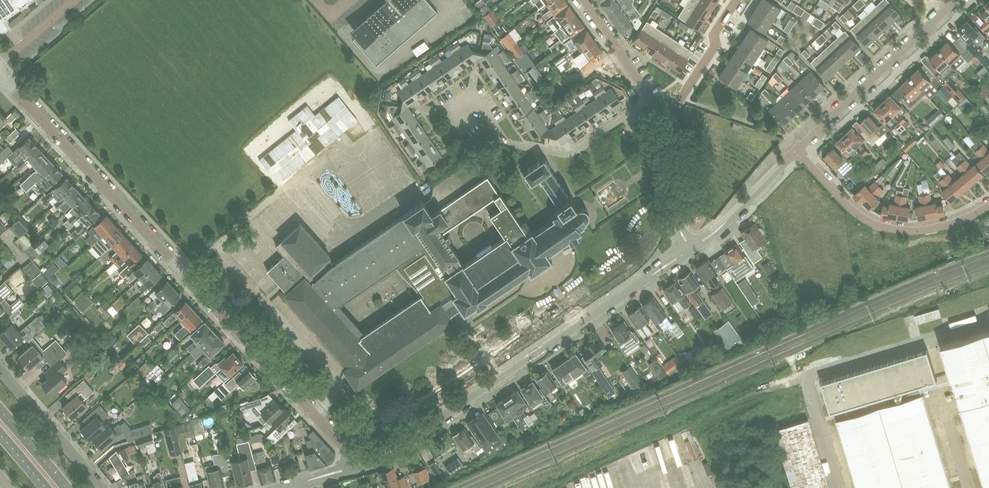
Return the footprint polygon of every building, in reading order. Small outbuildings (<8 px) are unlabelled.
[(1,19),(23,4),(24,5),(25,5),(26,5),(27,5),(28,4),(28,3),(28,2),(28,1),(29,0),(0,0),(0,18),(1,19)] [(438,12),(427,0),(387,0),(375,10),(355,28),(356,28),(360,33),(357,35),(353,39),(376,65),(438,12)] [(567,3),(564,0),(549,0),(546,2),(551,8),(542,15),(545,19),(567,3)] [(606,12),(622,0),(606,0),(600,4),(606,12)] [(611,19),(623,10),(620,6),(624,3),(627,3),(631,1),(630,0),(622,0),(606,12),(611,19)] [(695,0),(688,0),(684,6),(705,20),(711,11),(695,0)] [(715,0),(695,0),(711,11),(717,2),(715,0)] [(781,7),(770,0),(760,0),(758,4),(775,16),(781,7)] [(848,0),(833,0),(830,5),(840,12),(848,0)] [(887,0),(882,0),(876,5),(892,23),(901,15),(887,0)] [(858,10),(861,7),(856,1),(853,4),(858,10)] [(480,7),(479,8),(483,14),(485,12),(491,8),(487,2),(480,7)] [(775,16),(758,4),(753,12),(770,24),(775,16)] [(796,13),(801,6),(796,4),(792,10),(796,13)] [(557,29),(576,15),(575,14),(575,12),(573,10),(572,10),(568,5),(547,21),(550,25),(553,23),(557,29)] [(892,23),(876,5),(868,13),(884,31),(892,23)] [(611,19),(616,26),(638,10),(634,6),(630,9),(630,11),(626,14),(623,10),(611,19)] [(705,20),(684,6),(678,16),(698,29),(705,20)] [(805,9),(801,6),(796,13),(800,15),(805,9)] [(499,19),(492,9),(484,15),(491,25),(499,19)] [(616,26),(622,33),(634,24),(631,20),(635,17),(637,18),(641,15),(638,10),(616,26)] [(765,32),(770,24),(753,12),(747,20),(749,22),(765,32)] [(980,16),(976,12),(971,16),(976,21),(980,16)] [(806,19),(816,26),(820,19),(816,17),(810,13),(806,19)] [(848,19),(843,13),(839,17),(844,23),(848,19)] [(884,31),(868,13),(859,21),(875,39),(884,31)] [(577,16),(576,15),(557,29),(561,35),(559,37),(560,39),(549,47),(552,51),(563,43),(562,41),(583,26),(579,20),(580,19),(578,16),(577,16)] [(787,24),(792,27),(795,21),(791,18),(787,24)] [(820,19),(816,26),(820,28),(824,22),(820,19)] [(643,47),(657,27),(647,20),(633,41),(643,47)] [(840,26),(835,20),(832,24),(837,29),(840,26)] [(875,39),(859,21),(850,29),(867,47),(875,39)] [(982,50),(978,45),(986,38),(976,26),(974,28),(968,21),(964,25),(962,24),(959,27),(960,29),(959,29),(971,43),(967,46),(976,56),(981,61),(986,57),(981,52),(982,50)] [(507,32),(503,26),(500,28),(497,24),(493,27),(501,37),(507,32)] [(788,33),(792,27),(787,24),(783,29),(788,33)] [(652,54),(666,33),(657,27),(643,47),(652,54)] [(763,47),(768,39),(751,27),(745,36),(763,47)] [(568,60),(594,40),(591,36),(591,34),(589,31),(588,32),(587,30),(581,35),(578,32),(566,41),(573,50),(565,56),(568,60)] [(861,48),(845,30),(836,38),(852,56),(861,48)] [(508,32),(500,38),(508,48),(510,47),(516,42),(508,32)] [(485,69),(506,55),(503,50),(497,54),(490,43),(492,34),(485,33),(480,60),(485,69)] [(661,60),(675,39),(666,33),(652,54),(661,60)] [(818,36),(823,42),(827,38),(822,33),(818,36)] [(785,37),(780,34),(776,40),(781,43),(785,37)] [(763,47),(745,36),(740,44),(757,55),(763,47)] [(820,45),(823,42),(818,36),(815,39),(820,45)] [(852,56),(836,38),(828,46),(844,64),(852,56)] [(670,66),(684,45),(675,39),(661,60),(670,66)] [(596,55),(602,51),(601,50),(602,48),(599,45),(598,45),(594,40),(568,60),(571,64),(580,58),(584,64),(589,60),(593,65),(600,60),(596,55)] [(425,41),(413,50),(417,56),(429,48),(425,41)] [(476,60),(478,52),(473,51),(468,43),(462,47),(458,41),(454,45),(468,65),(476,60)] [(960,53),(949,41),(940,50),(957,68),(966,59),(969,63),(976,56),(967,46),(960,53)] [(524,52),(516,42),(510,47),(517,57),(524,52)] [(757,55),(740,44),(735,52),(752,63),(757,55)] [(468,65),(454,45),(449,48),(453,53),(448,57),(458,72),(468,65)] [(680,72),(693,52),(684,45),(670,66),(680,72)] [(844,64),(828,46),(819,54),(835,72),(844,64)] [(775,54),(780,58),(785,50),(780,47),(776,53),(775,54)] [(810,55),(805,49),(801,53),(806,58),(810,55)] [(957,68),(940,50),(930,58),(937,65),(932,70),(936,75),(953,93),(960,101),(966,96),(948,76),(957,68)] [(747,71),(752,63),(735,52),(730,60),(747,71)] [(775,65),(780,58),(775,54),(770,61),(775,65)] [(835,72),(819,54),(810,63),(826,80),(835,72)] [(458,72),(448,57),(442,61),(438,55),(434,58),(448,79),(458,72)] [(492,78),(507,68),(503,63),(509,59),(506,55),(485,69),(492,78)] [(782,60),(789,66),(793,62),(787,55),(783,59),(782,60)] [(448,79),(434,58),(429,61),(433,67),(428,70),(438,86),(448,79)] [(742,79),(747,71),(730,60),(724,68),(742,79)] [(785,70),(789,66),(782,60),(779,65),(785,70)] [(770,72),(775,65),(770,61),(765,69),(770,72)] [(535,65),(525,72),(535,84),(544,77),(542,78),(534,66),(535,65)] [(438,86),(428,70),(422,74),(419,68),(418,69),(417,67),(414,69),(415,71),(414,72),(428,92),(438,86)] [(499,88),(519,74),(516,70),(511,74),(507,68),(492,78),(499,88)] [(742,79),(724,68),(719,76),(736,87),(742,79)] [(931,80),(925,73),(920,68),(911,77),(926,93),(930,89),(926,84),(931,80)] [(825,85),(811,70),(804,77),(818,92),(825,85)] [(783,79),(776,71),(772,75),(777,80),(779,82),(783,79)] [(428,92),(414,72),(410,75),(413,80),(408,84),(419,99),(428,92)] [(759,79),(763,82),(767,76),(762,73),(759,79)] [(505,98),(520,88),(517,83),(522,79),(519,74),(499,88),(505,98)] [(772,75),(768,81),(772,85),(777,80),(772,75)] [(953,93),(936,75),(931,80),(939,88),(937,90),(946,100),(953,93)] [(592,81),(596,86),(603,81),(596,77),(592,81)] [(818,92),(804,77),(797,84),(810,98),(818,92)] [(926,93),(911,77),(901,86),(907,93),(903,97),(905,99),(904,100),(911,107),(926,93)] [(419,99),(408,84),(404,78),(400,81),(403,87),(398,91),(403,98),(402,103),(410,104),(419,99)] [(760,88),(763,82),(759,79),(755,85),(760,88)] [(596,88),(592,82),(587,85),(592,91),(596,88)] [(987,88),(981,82),(976,87),(982,94),(987,88)] [(810,98),(797,84),(790,90),(803,105),(810,98)] [(622,103),(612,88),(606,92),(602,86),(598,89),(612,110),(622,103)] [(512,108),(533,94),(530,90),(524,93),(520,88),(505,98),(512,108)] [(772,95),(765,88),(761,91),(768,99),(772,95)] [(612,110),(598,89),(593,92),(597,98),(592,102),(602,117),(612,110)] [(803,105),(790,90),(783,96),(796,111),(803,105)] [(756,94),(751,91),(747,97),(752,100),(756,94)] [(519,118),(534,108),(530,103),(536,99),(533,94),(512,108),(519,118)] [(602,117),(592,102),(586,105),(582,100),(579,95),(575,98),(592,123),(602,117)] [(907,110),(899,101),(897,102),(891,95),(890,96),(889,95),(885,98),(886,99),(883,103),(902,123),(902,124),(905,127),(909,124),(906,120),(907,119),(902,115),(907,110)] [(592,123),(575,98),(574,99),(572,96),(568,99),(573,106),(577,111),(572,115),(582,130),(592,123)] [(796,111),(783,96),(776,103),(789,118),(796,111)] [(971,102),(966,97),(958,104),(963,110),(971,102)] [(789,118),(776,103),(768,110),(782,124),(789,118)] [(902,123),(883,103),(879,106),(879,105),(874,109),(876,110),(875,110),(886,122),(890,118),(898,127),(902,124),(902,123)] [(415,116),(409,108),(386,104),(385,110),(390,111),(397,122),(391,126),(394,130),(415,116)] [(526,128),(547,114),(543,110),(538,113),(534,108),(519,118),(526,128)] [(582,130),(572,115),(566,119),(559,108),(555,111),(554,111),(572,137),(582,130)] [(945,115),(939,109),(934,114),(939,120),(945,115)] [(0,110),(0,127),(8,119),(0,110)] [(572,137),(554,111),(553,119),(557,125),(551,129),(550,135),(557,136),(562,144),(572,137)] [(547,135),(548,128),(544,123),(550,119),(547,114),(526,128),(533,139),(540,133),(547,135)] [(881,127),(869,115),(860,124),(865,128),(861,132),(867,139),(872,144),(884,132),(880,127),(881,127)] [(407,136),(422,126),(415,116),(394,130),(397,135),(403,131),(407,136)] [(742,125),(733,122),(731,129),(740,132),(742,125)] [(408,150),(429,136),(422,126),(407,136),(410,142),(405,146),(408,150)] [(864,139),(853,127),(853,128),(852,127),(848,130),(849,132),(845,135),(865,156),(869,152),(861,143),(864,139)] [(21,133),(17,128),(6,138),(10,143),(21,133)] [(308,148),(307,149),(314,157),(338,137),(331,129),(318,140),(314,143),(308,148)] [(973,131),(968,135),(988,160),(988,151),(973,131)] [(838,142),(837,142),(848,154),(851,151),(860,160),(865,156),(845,135),(842,138),(841,137),(837,140),(838,142)] [(968,135),(964,138),(970,146),(981,159),(977,162),(985,171),(988,168),(988,160),(968,135)] [(435,146),(429,136),(408,150),(411,155),(417,151),(420,156),(435,146)] [(955,145),(948,136),(943,140),(950,149),(955,145)] [(25,157),(37,146),(37,145),(30,137),(21,145),(20,145),(9,155),(13,159),(21,152),(25,157)] [(905,145),(908,149),(918,141),(914,137),(905,145)] [(40,149),(37,146),(25,157),(18,164),(22,168),(29,161),(34,166),(35,164),(36,164),(45,155),(44,154),(45,152),(42,148),(40,149)] [(442,156),(435,146),(420,156),(424,162),(418,165),(422,170),(442,156)] [(864,174),(843,151),(840,154),(834,148),(832,150),(830,152),(830,151),(826,154),(827,155),(825,156),(832,163),(841,172),(843,170),(859,187),(868,178),(864,174)] [(521,222),(500,191),(506,187),(505,185),(508,183),(501,172),(498,174),(483,152),(434,186),(433,196),(425,202),(424,201),(404,214),(334,263),(329,257),(331,255),(326,250),(301,222),(276,245),(284,254),(278,260),(280,262),(275,267),(273,264),(267,270),(280,284),(284,288),(286,291),(287,290),(288,292),(286,294),(349,365),(345,368),(357,385),(452,320),(444,308),(456,300),(464,312),(475,305),(477,308),(489,300),(488,299),(529,271),(531,273),(552,258),(549,253),(569,240),(571,243),(580,237),(578,234),(582,230),(581,228),(585,225),(584,223),(587,221),(586,220),(587,219),(588,219),(589,218),(589,216),(589,215),(589,214),(589,213),(589,212),(588,210),(587,209),(586,208),(585,208),(584,207),(583,207),(581,207),(580,207),(579,208),(578,209),(575,204),(576,203),(570,194),(569,195),(551,169),(552,168),(544,157),(540,159),(532,165),(523,171),(531,182),(539,177),(557,204),(556,204),(560,210),(552,215),(554,218),(534,232),(526,219),(521,222)] [(983,173),(976,164),(972,166),(961,153),(960,152),(956,155),(956,156),(976,179),(983,173)] [(54,165),(51,162),(52,159),(49,156),(47,157),(45,155),(36,164),(34,166),(39,172),(32,178),(36,183),(37,181),(54,165)] [(976,179),(956,156),(952,159),(963,174),(960,177),(968,186),(976,179)] [(883,157),(874,166),(877,170),(886,161),(883,157)] [(63,173),(55,164),(54,165),(37,181),(42,186),(39,188),(43,192),(54,182),(53,181),(63,173)] [(891,176),(897,167),(895,165),(888,173),(891,176)] [(966,188),(958,178),(954,181),(948,173),(947,174),(942,168),(939,170),(939,171),(943,175),(944,177),(958,194),(966,188)] [(938,179),(943,175),(939,171),(935,174),(938,179)] [(863,200),(879,185),(879,184),(884,178),(882,175),(868,188),(865,184),(854,195),(861,203),(863,201),(863,200)] [(75,186),(67,177),(58,186),(57,185),(46,196),(50,200),(54,196),(58,201),(74,186),(75,186)] [(958,194),(944,177),(939,180),(946,188),(943,191),(950,201),(958,194)] [(929,216),(945,213),(943,204),(937,205),(937,202),(932,203),(930,193),(929,193),(928,187),(927,179),(921,180),(921,184),(922,183),(929,216)] [(919,218),(929,216),(922,183),(921,184),(917,184),(918,189),(919,195),(921,206),(916,207),(919,218)] [(879,200),(876,197),(884,190),(879,185),(863,200),(863,201),(870,208),(879,200)] [(74,204),(83,196),(74,186),(58,201),(55,204),(62,212),(72,203),(74,204)] [(883,206),(882,214),(898,217),(902,195),(896,194),(894,204),(890,203),(889,207),(883,206)] [(902,195),(898,217),(908,219),(910,207),(906,206),(908,196),(902,195)] [(92,205),(89,202),(90,200),(86,196),(84,197),(83,196),(74,204),(75,206),(69,210),(73,215),(68,219),(72,223),(80,216),(92,205)] [(91,221),(100,213),(92,204),(92,205),(80,216),(85,221),(76,228),(80,232),(91,222),(91,221)] [(93,244),(115,224),(106,214),(89,230),(92,234),(87,239),(93,244)] [(18,219),(10,227),(20,237),(28,229),(18,219)] [(762,228),(760,227),(758,229),(755,223),(742,232),(747,239),(746,241),(742,244),(754,262),(763,256),(758,249),(762,247),(762,245),(761,243),(766,240),(762,235),(764,233),(764,231),(762,228)] [(102,254),(124,233),(115,224),(93,244),(102,254)] [(110,257),(114,262),(115,262),(134,244),(125,235),(113,246),(118,250),(110,257)] [(32,260),(33,260),(40,254),(31,244),(24,251),(32,259),(32,260)] [(143,254),(134,244),(115,262),(114,262),(107,268),(111,274),(126,260),(130,263),(119,272),(123,277),(136,265),(134,262),(143,254)] [(734,277),(735,276),(738,281),(749,273),(746,269),(747,269),(740,259),(745,256),(737,244),(726,251),(733,263),(727,267),(734,277)] [(16,261),(9,253),(2,259),(9,267),(16,261)] [(141,277),(154,266),(147,258),(129,275),(131,278),(137,272),(141,277)] [(707,277),(714,287),(720,283),(713,273),(717,270),(709,258),(697,267),(705,279),(707,277)] [(33,260),(32,260),(23,268),(32,279),(41,270),(33,260)] [(775,270),(769,260),(762,265),(768,274),(775,270)] [(64,261),(59,265),(64,270),(68,265),(64,261)] [(162,274),(154,266),(141,277),(146,282),(139,288),(143,292),(162,274)] [(712,314),(703,301),(696,292),(701,289),(701,286),(691,271),(681,278),(684,281),(681,284),(687,292),(706,318),(712,314)] [(152,308),(174,287),(168,280),(156,291),(159,295),(149,304),(152,308)] [(678,299),(684,308),(691,304),(684,294),(685,293),(676,281),(664,289),(673,302),(678,299)] [(5,298),(13,291),(6,282),(0,286),(0,313),(4,310),(9,316),(25,303),(20,297),(11,305),(5,298)] [(48,284),(44,287),(50,294),(54,291),(48,284)] [(777,285),(770,287),(773,296),(779,295),(777,285)] [(181,295),(174,287),(152,308),(155,312),(159,308),(163,313),(170,307),(169,306),(181,295)] [(728,298),(721,287),(713,294),(722,307),(730,302),(727,298),(728,298)] [(142,301),(138,296),(127,307),(131,311),(142,301)] [(643,304),(655,321),(658,319),(655,314),(658,313),(661,318),(666,315),(654,296),(643,304)] [(103,299),(99,302),(105,308),(108,304),(103,299)] [(181,319),(193,308),(186,301),(164,321),(168,326),(179,316),(181,319)] [(702,315),(695,304),(689,308),(696,319),(702,315)] [(647,320),(650,318),(641,305),(629,314),(641,332),(645,329),(648,333),(654,329),(647,320)] [(203,318),(193,308),(181,319),(186,323),(175,333),(180,339),(203,318)] [(941,316),(939,308),(914,315),(917,323),(941,316)] [(907,326),(917,323),(914,314),(903,317),(906,327),(907,326)] [(46,325),(38,316),(29,323),(37,333),(46,325)] [(661,332),(666,328),(661,320),(655,324),(661,332)] [(678,336),(683,332),(675,320),(669,324),(678,336)] [(740,338),(728,320),(714,330),(726,348),(740,338)] [(80,321),(70,330),(74,335),(84,326),(80,321)] [(198,347),(215,331),(205,321),(191,333),(197,339),(187,348),(191,352),(197,346),(198,347)] [(638,346),(640,349),(644,346),(642,343),(634,331),(632,332),(625,321),(612,329),(620,341),(623,345),(632,339),(637,346),(638,346)] [(158,332),(164,326),(160,322),(154,328),(158,332)] [(0,333),(12,347),(24,337),(23,336),(32,329),(28,325),(20,332),(12,323),(0,333)] [(149,333),(139,323),(127,335),(136,345),(149,333)] [(108,330),(104,326),(97,332),(102,336),(108,330)] [(93,333),(88,327),(80,335),(84,340),(93,333)] [(762,333),(760,328),(743,336),(745,341),(762,333)] [(225,342),(215,331),(198,347),(197,346),(191,352),(197,358),(206,350),(211,355),(225,342)] [(988,398),(988,331),(941,346),(960,407),(988,398)] [(109,333),(105,337),(111,345),(116,340),(109,333)] [(44,356),(48,361),(63,348),(56,340),(44,350),(42,348),(39,350),(34,344),(20,356),(30,369),(44,356)] [(583,358),(592,371),(599,367),(603,364),(597,356),(603,352),(602,350),(605,348),(601,341),(597,343),(596,342),(596,343),(594,340),(593,341),(591,341),(588,343),(588,344),(587,345),(588,348),(582,352),(586,356),(583,358)] [(52,394),(67,381),(61,374),(68,368),(60,360),(68,353),(63,348),(60,351),(48,361),(56,371),(42,383),(52,394)] [(934,427),(921,385),(937,380),(928,349),(822,382),(831,412),(834,411),(857,487),(949,487),(952,487),(934,427)] [(223,367),(230,375),(243,362),(234,352),(227,358),(226,357),(219,363),(216,363),(211,368),(216,373),(223,367)] [(590,372),(576,352),(565,360),(575,375),(582,370),(586,375),(590,372)] [(211,359),(208,354),(197,364),(201,369),(204,366),(211,359)] [(684,364),(677,355),(662,365),(669,375),(684,364)] [(575,375),(565,360),(554,368),(567,388),(571,385),(567,380),(575,375)] [(136,371),(142,378),(152,368),(146,362),(136,371)] [(642,382),(631,365),(622,371),(633,388),(642,382)] [(194,375),(199,380),(209,372),(204,366),(201,369),(194,375)] [(613,387),(599,367),(592,371),(610,397),(613,395),(609,390),(613,387)] [(152,368),(142,378),(152,389),(162,379),(152,368)] [(260,383),(255,378),(257,377),(249,368),(243,373),(240,370),(225,384),(224,382),(209,396),(212,400),(218,395),(222,399),(240,382),(245,388),(249,385),(253,389),(256,389),(260,386),(260,383)] [(661,368),(655,372),(659,378),(666,374),(661,368)] [(546,391),(552,400),(557,396),(553,391),(549,391),(548,390),(557,384),(554,380),(548,371),(547,372),(545,371),(542,373),(542,375),(537,378),(546,391)] [(95,391),(84,379),(73,389),(78,395),(63,407),(65,409),(64,410),(71,418),(77,412),(80,415),(89,406),(84,401),(95,391)] [(535,407),(540,403),(542,402),(547,408),(552,404),(550,401),(541,388),(539,389),(533,381),(528,384),(526,384),(523,385),(524,387),(522,388),(532,403),(535,407)] [(190,383),(181,391),(185,395),(193,387),(190,383)] [(529,406),(518,389),(508,396),(522,418),(524,417),(530,425),(534,422),(529,414),(527,415),(524,409),(529,406)] [(283,409),(275,400),(269,405),(265,402),(263,396),(248,401),(250,407),(255,405),(262,412),(257,416),(264,424),(271,422),(272,420),(284,409),(283,409)] [(522,418),(508,396),(497,403),(504,413),(502,415),(507,422),(514,417),(525,434),(533,429),(530,425),(524,417),(522,418)] [(960,407),(985,487),(988,487),(988,398),(960,407)] [(93,437),(109,424),(108,424),(106,426),(102,421),(109,415),(100,404),(90,413),(94,418),(82,429),(83,430),(82,430),(82,431),(82,433),(82,434),(83,434),(84,435),(85,435),(86,435),(87,434),(91,439),(93,437)] [(186,404),(179,410),(184,416),(191,409),(186,404)] [(285,407),(283,409),(284,409),(272,420),(279,428),(273,434),(278,439),(291,428),(287,423),(294,416),(285,407)] [(497,433),(484,412),(468,423),(490,456),(512,445),(502,430),(497,433)] [(203,434),(199,417),(191,419),(195,435),(203,434)] [(808,418),(773,429),(791,487),(829,487),(808,418)] [(124,430),(126,432),(130,428),(125,421),(120,425),(119,423),(112,429),(109,424),(93,437),(97,442),(96,442),(96,443),(96,444),(97,445),(97,446),(98,447),(99,447),(100,447),(101,446),(102,447),(117,435),(118,436),(124,430)] [(142,436),(151,433),(153,432),(150,423),(139,427),(142,436)] [(174,426),(165,429),(172,455),(180,453),(174,426)] [(472,443),(477,451),(482,447),(473,434),(470,436),(464,427),(459,431),(457,430),(455,431),(455,433),(454,434),(463,449),(472,443)] [(332,462),(335,458),(335,457),(335,452),(313,429),(308,434),(312,439),(307,440),(310,449),(306,450),(311,468),(328,464),(327,463),(332,462)] [(151,433),(142,436),(135,438),(138,447),(154,442),(151,433)] [(251,476),(250,470),(247,458),(253,456),(249,440),(237,443),(240,459),(232,461),(231,454),(226,455),(229,468),(234,467),(237,480),(251,476)] [(200,455),(197,443),(191,445),(194,456),(200,455)] [(229,468),(226,455),(223,443),(217,444),(220,455),(213,457),(215,463),(206,465),(208,473),(210,473),(211,478),(208,479),(211,487),(225,487),(223,476),(230,475),(229,468)] [(487,456),(483,450),(476,455),(480,461),(487,456)] [(117,451),(110,457),(120,476),(125,474),(130,473),(117,451)] [(267,465),(263,451),(253,454),(261,483),(276,479),(272,464),(267,465)] [(458,458),(446,466),(451,473),(464,465),(458,458)] [(185,463),(191,487),(204,487),(203,481),(199,482),(194,461),(185,463)] [(441,472),(434,461),(429,465),(436,476),(441,472)] [(395,473),(393,467),(379,472),(384,487),(407,487),(404,479),(398,481),(395,473)] [(426,467),(418,471),(422,482),(430,479),(426,467)] [(136,476),(135,471),(130,473),(125,474),(129,487),(141,487),(136,476)] [(166,487),(161,473),(154,475),(157,485),(149,487),(165,487),(166,487)] [(143,474),(136,476),(141,487),(147,487),(143,474)] [(168,487),(184,487),(183,484),(182,484),(180,476),(166,479),(168,487)] [(625,487),(662,487),(660,480),(625,487)]
